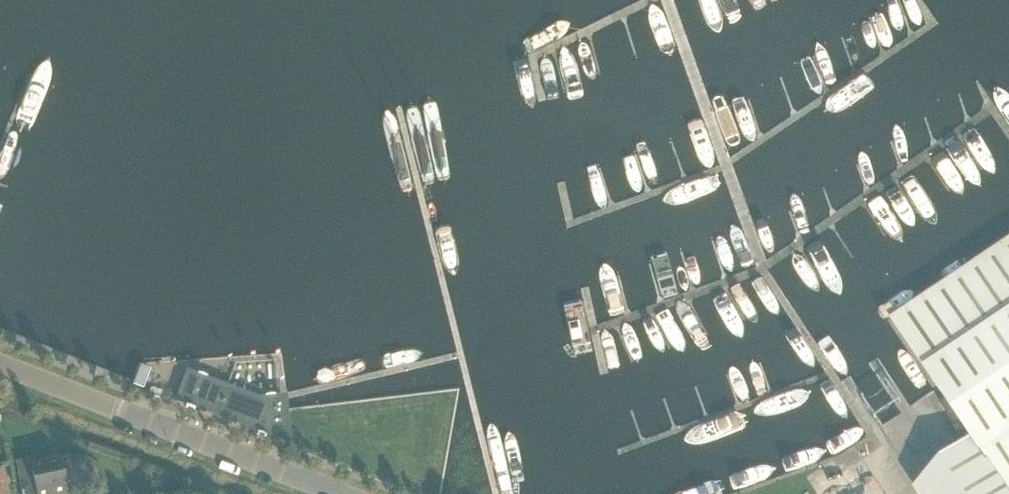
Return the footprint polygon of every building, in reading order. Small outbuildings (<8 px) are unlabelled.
[(891,321),(945,401),(940,404),(955,425),(959,422),(1008,493),(1008,242),(891,321)] [(267,433),(285,439),(286,439),(282,400),(257,402),(185,375),(182,382),(180,382),(177,390),(179,391),(176,398),(256,428),(254,435),(265,439),(267,433)] [(973,446),(933,472),(928,477),(924,483),(923,490),(923,493),(1005,493),(973,446)] [(14,463),(17,475),(21,493),(66,493),(62,475),(70,474),(66,458),(30,466),(28,460),(14,463)]
